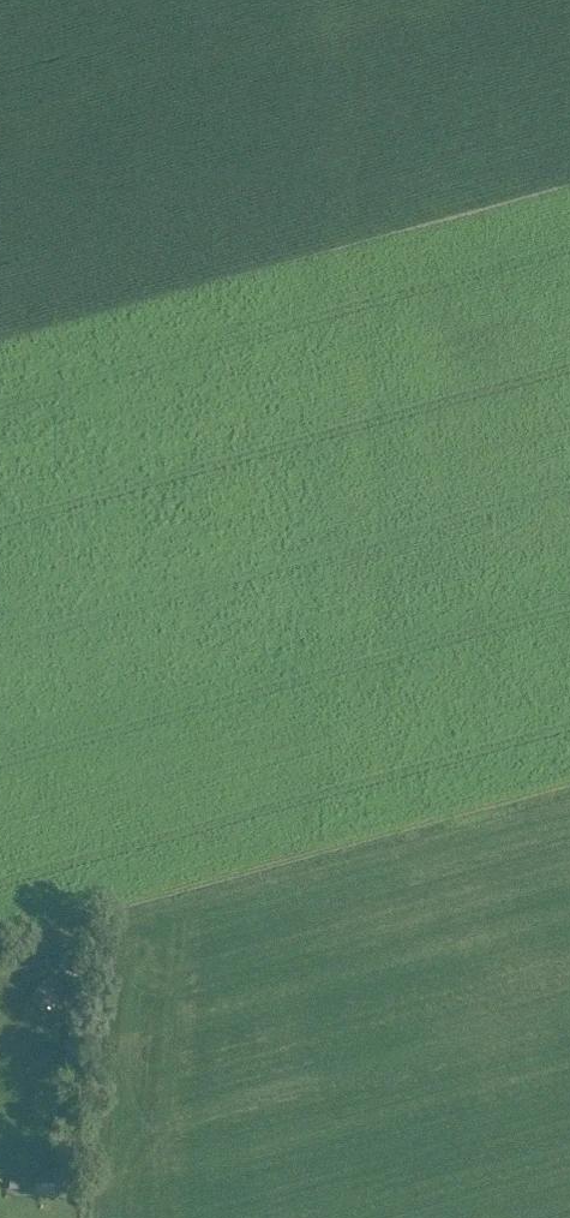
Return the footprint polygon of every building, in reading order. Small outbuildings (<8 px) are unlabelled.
[(46,1016),(64,992),(48,980),(30,1003),(46,1016)]
